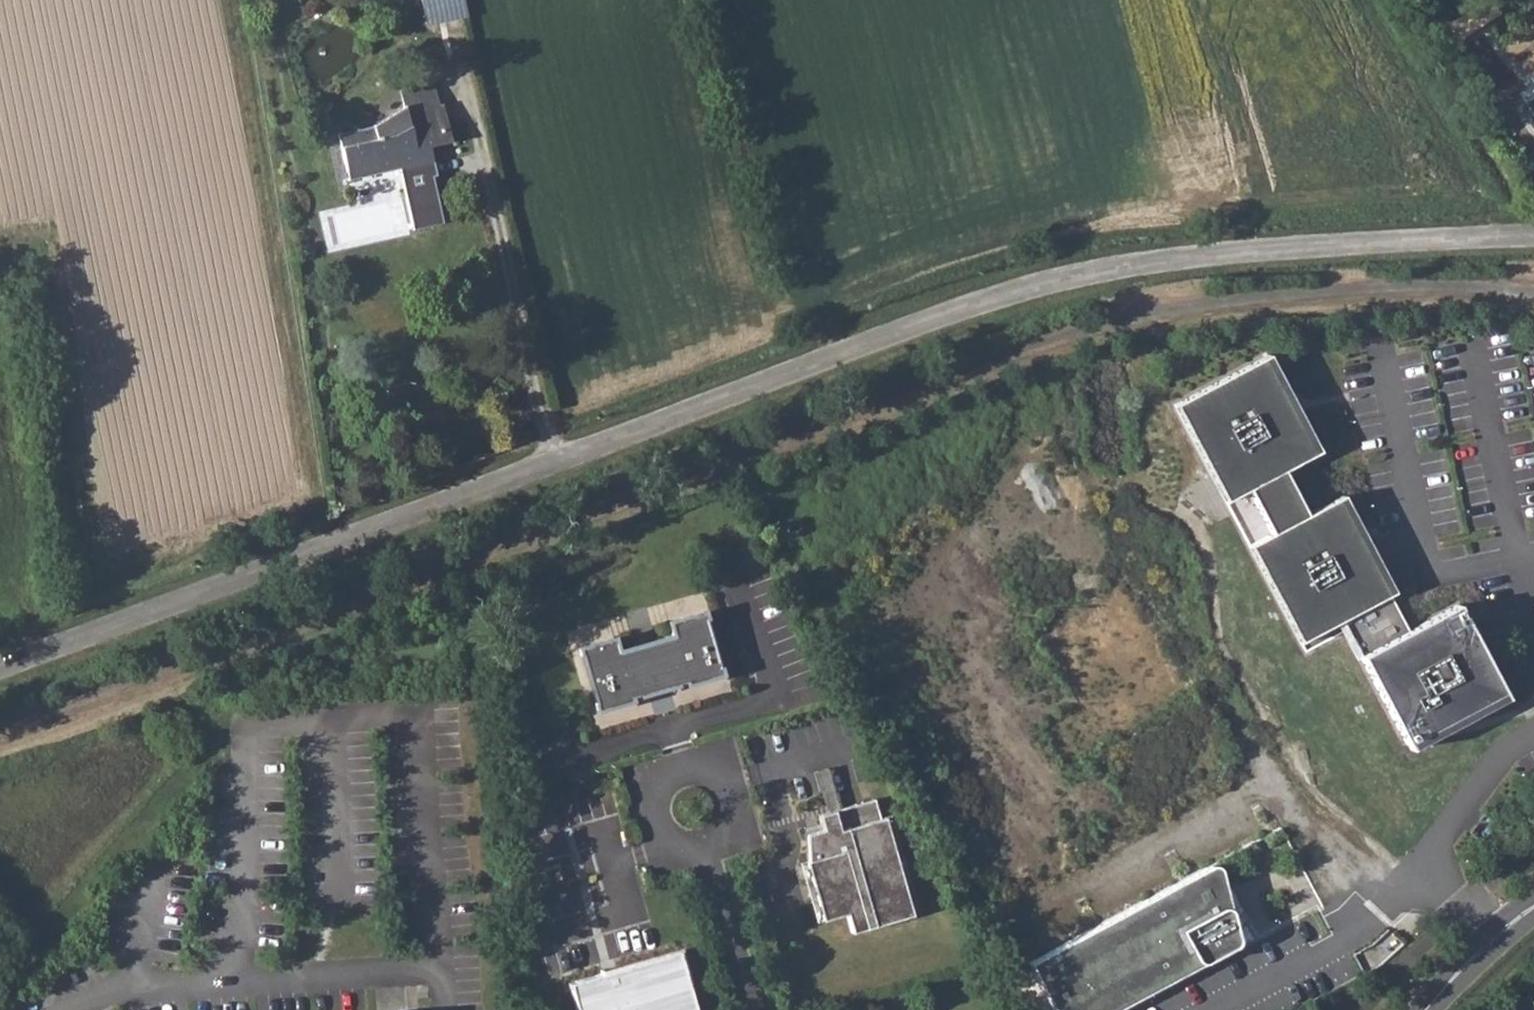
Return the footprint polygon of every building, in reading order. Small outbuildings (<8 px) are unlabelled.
[(470,14),(467,0),(423,0),(429,23),(470,14)] [(375,121),(406,104),(399,91),(368,108),(375,121)] [(445,143),(438,105),(404,113),(407,124),(388,138),(339,149),(347,181),(397,170),(410,230),(439,223),(428,173),(425,174),(422,164),(432,161),(428,145),(445,143)] [(1407,744),(1504,693),(1457,605),(1410,630),(1339,497),(1307,514),(1283,471),(1316,453),(1264,357),(1175,403),(1227,500),(1248,489),(1272,534),(1251,545),(1303,642),(1342,621),(1407,744)] [(575,645),(595,711),(631,700),(630,698),(685,681),(686,684),(722,674),(703,607),(667,618),(671,632),(615,649),(611,634),(575,645)] [(829,768),(818,772),(828,805),(839,801),(829,768)] [(877,800),(821,816),(825,826),(808,830),(809,861),(805,863),(820,920),(848,912),(854,931),(919,914),(889,816),(880,819),(877,800)] [(1288,923),(1323,905),(1285,831),(1239,854),(1253,880),(1265,874),(1261,865),(1273,859),(1283,878),(1269,885),(1288,923)] [(1029,965),(1054,1009),(1115,1009),(1234,947),(1237,937),(1232,917),(1240,909),(1230,891),(1226,893),(1220,868),(1209,867),(1029,965)] [(569,983),(577,1009),(697,1009),(681,952),(569,983)]
